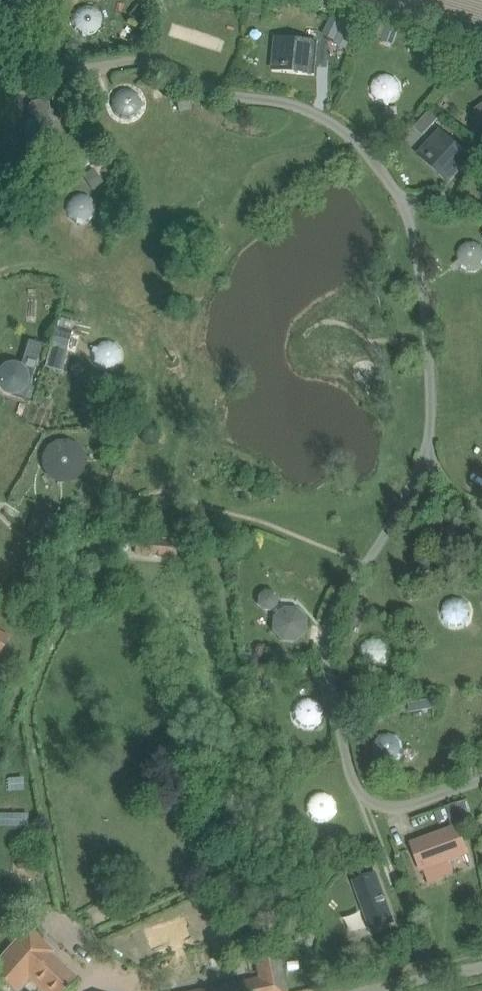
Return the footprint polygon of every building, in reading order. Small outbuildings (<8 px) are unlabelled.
[(87,36),(87,35),(90,35),(93,34),(95,33),(99,30),(101,27),(103,23),(103,19),(102,15),(101,11),(98,8),(95,6),(91,5),(87,4),(83,5),(80,6),(77,9),(75,11),(73,14),(72,16),(72,21),(73,24),(75,29),(77,31),(82,34),(82,35),(87,36)] [(319,47),(332,50),(338,31),(325,27),(319,47)] [(387,27),(382,40),(392,44),(397,31),(387,27)] [(135,33),(129,43),(139,49),(145,40),(135,33)] [(80,44),(72,38),(66,46),(74,52),(80,44)] [(316,42),(277,39),(275,64),(295,66),(295,70),(314,71),(316,42)] [(382,103),(385,104),(390,104),(390,103),(393,102),(396,99),(398,96),(400,93),(401,89),(400,85),(399,81),(397,78),(394,76),(390,74),(386,73),(383,73),(379,74),(376,77),(373,79),(371,83),(370,87),(370,91),(371,93),(372,96),(375,100),(378,102),(382,103)] [(119,116),(121,117),(124,118),(127,118),(130,118),(133,117),(136,115),(139,112),(141,109),(142,105),(142,101),(141,97),(139,94),(136,91),(133,89),(129,88),(125,88),(120,89),(118,90),(116,92),(114,94),(113,96),(112,99),(111,103),(112,107),(113,111),(116,114),(119,116)] [(54,146),(60,135),(59,121),(48,112),(50,109),(50,105),(49,101),(48,100),(46,98),(31,100),(28,103),(29,112),(33,114),(25,126),(27,141),(39,149),(54,146)] [(191,98),(178,102),(180,111),(194,107),(191,98)] [(472,123),(480,135),(481,135),(481,104),(474,110),(472,123)] [(441,131),(424,150),(440,164),(435,169),(449,182),(470,157),(441,131)] [(90,157),(80,165),(89,178),(100,170),(90,157)] [(74,221),(76,223),(76,224),(81,224),(86,223),(89,222),(93,219),(95,215),(97,212),(97,208),(96,204),(95,200),(92,197),(89,195),(86,193),(82,193),(78,193),(74,194),(71,197),(68,200),(67,202),(66,205),(66,208),(66,211),(68,216),(71,220),(74,221)] [(460,266),(462,268),(467,270),(469,271),(474,270),(477,270),(480,268),(481,266),(481,245),(481,244),(478,242),(474,240),(470,240),(466,241),(463,243),(460,245),(457,248),(456,253),(456,257),(457,262),(456,262),(459,267),(460,266)] [(0,373),(0,386),(5,391),(12,393),(12,394),(26,398),(42,345),(29,340),(20,367),(13,364),(5,367),(0,372),(0,373)] [(95,346),(94,347),(92,352),(92,357),(93,359),(94,362),(96,365),(98,367),(100,369),(102,370),(105,370),(107,371),(110,370),(113,370),(115,369),(118,367),(121,364),(122,360),(123,356),(123,352),(122,348),(119,345),(117,342),(113,341),(109,340),(105,340),(101,341),(98,343),(95,346)] [(78,466),(79,464),(79,460),(79,456),(77,453),(74,449),(71,447),(67,446),(64,445),(60,446),(56,447),(53,450),(50,453),(49,457),(48,460),(49,465),(50,468),(51,470),(53,472),(56,474),(57,475),(60,476),(63,476),(66,476),(71,475),(74,472),(77,469),(78,466)] [(136,538),(135,553),(177,557),(178,542),(136,538)] [(258,596),(258,604),(263,610),(272,611),(277,605),(278,597),(272,591),(263,591),(258,596)] [(463,625),(465,624),(466,624),(469,621),(469,620),(470,616),(471,612),(470,608),(469,605),(466,602),(463,599),(460,598),(456,597),(452,598),(448,599),(445,601),(443,604),(441,608),(440,613),(441,615),(441,618),(443,620),(444,622),(446,624),(448,625),(451,627),(453,627),(456,627),(461,627),(463,625)] [(307,618),(298,608),(284,607),(273,617),(273,631),(282,641),(296,642),(307,632),(307,618)] [(9,636),(0,631),(0,654),(9,636)] [(387,661),(387,659),(389,655),(389,651),(388,647),(386,644),(384,641),(381,638),(377,637),(372,637),(369,637),(365,639),(363,641),(361,643),(360,645),(359,648),(358,651),(358,653),(359,657),(360,661),(363,664),(366,666),(368,667),(371,667),(374,668),(379,667),(383,664),(384,665),(387,661)] [(321,723),(320,722),(322,719),(323,715),(324,711),(323,707),(321,704),(318,701),(315,699),(311,697),(307,697),(304,698),(300,700),(297,702),(295,704),(293,709),(293,712),(293,715),(294,717),(295,719),(296,722),(298,724),(300,725),(302,727),(304,727),(307,728),(310,728),(315,726),(316,725),(317,726),(321,723)] [(431,699),(408,703),(410,712),(433,708),(431,699)] [(373,745),(373,748),(373,750),(374,753),(375,755),(376,757),(378,759),(380,761),(383,762),(385,763),(388,763),(393,762),(396,761),(397,761),(401,758),(400,757),(401,756),(403,757),(405,760),(407,762),(410,762),(413,761),(415,759),(415,756),(414,753),(412,751),(409,750),(406,751),(403,750),(403,746),(402,742),(401,739),(398,736),(395,734),(391,732),(387,732),(385,733),(381,734),(379,735),(376,738),(375,740),(374,742),(373,745)] [(331,819),(334,816),(335,816),(337,812),(336,811),(336,807),(336,803),(334,799),(332,796),(329,794),(325,792),(322,791),(318,792),(314,793),(311,795),(308,798),(306,802),(305,805),(305,808),(305,810),(306,813),(307,815),(309,817),(311,820),(314,821),(316,822),(318,822),(321,823),(324,822),(326,822),(329,820),(331,819)] [(457,804),(445,809),(452,828),(464,824),(457,804)] [(465,853),(456,829),(414,844),(423,868),(465,853)] [(375,874),(354,882),(371,928),(393,921),(375,874)] [(55,950),(27,925),(0,956),(0,980),(12,990),(18,990),(29,979),(41,990),(64,990),(78,976),(52,953),(55,950)] [(282,977),(279,959),(257,963),(260,978),(199,990),(285,990),(282,977)] [(298,961),(287,963),(288,970),(299,969),(298,961)]
